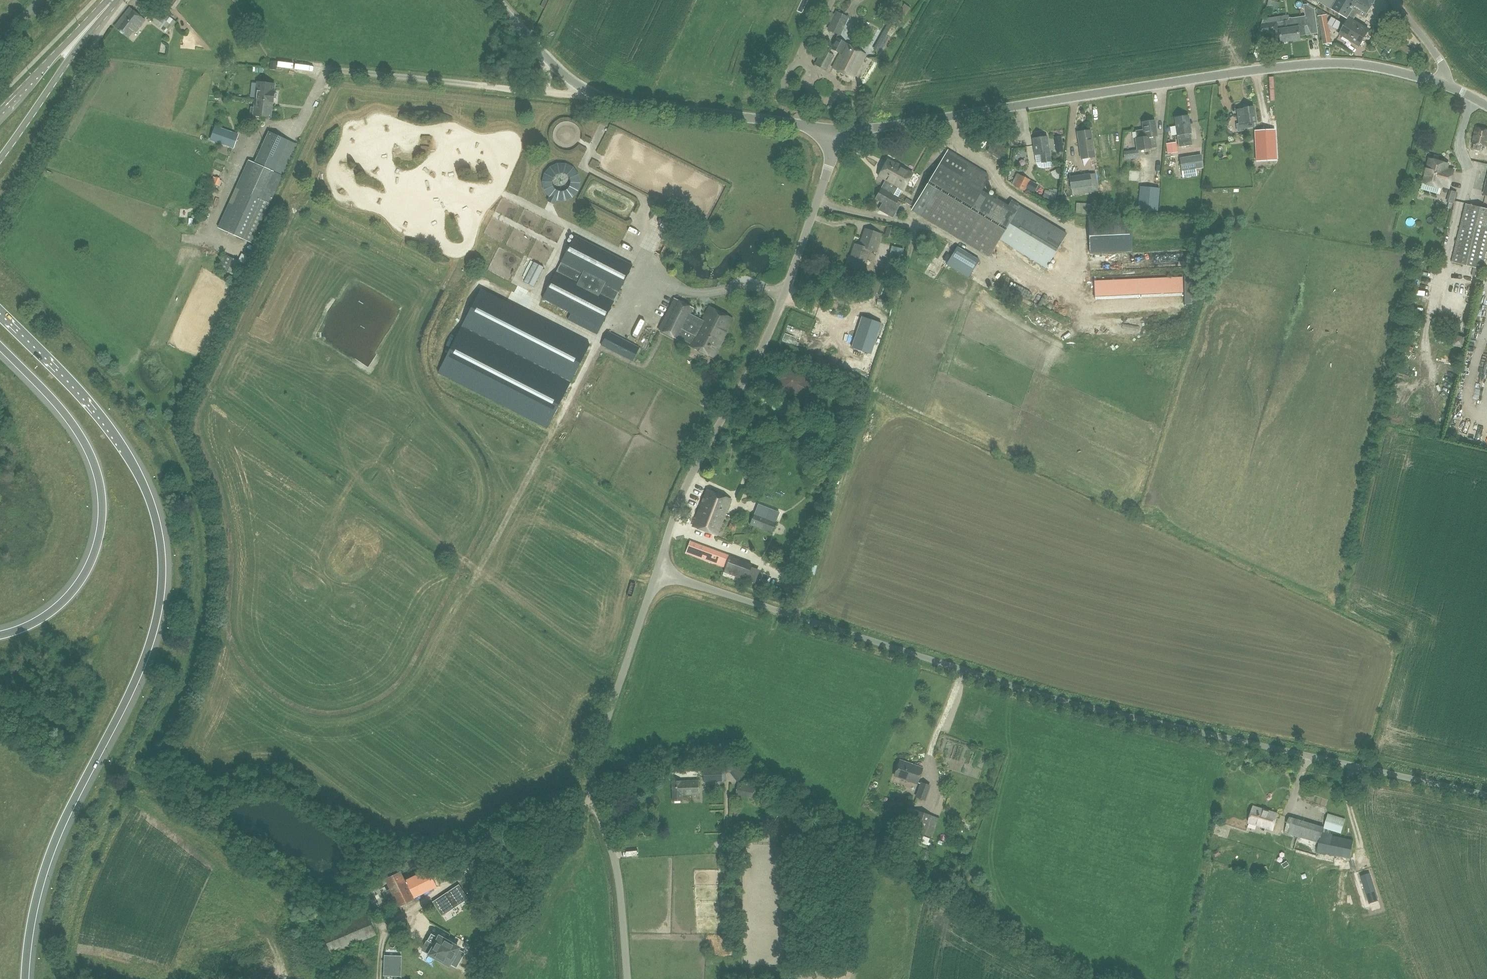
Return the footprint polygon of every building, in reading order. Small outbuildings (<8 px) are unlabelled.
[(1299,2),(1301,16),(1292,18),(1289,17),(1289,15),(1268,18),(1264,17),(1262,22),(1267,24),(1268,33),(1279,32),(1278,31),(1280,31),(1282,42),(1300,39),(1299,35),(1311,34),(1312,44),(1319,43),(1315,9),(1300,0),(1295,0),(1299,2)] [(1271,1),(1268,0),(1267,6),(1278,9),(1280,3),(1277,2),(1277,0),(1271,0),(1271,1)] [(1353,20),(1357,13),(1364,18),(1367,13),(1375,0),(1319,0),(1319,1),(1334,10),(1349,19),(1349,18),(1353,20)] [(902,20),(910,8),(904,4),(895,16),(902,20)] [(135,31),(145,20),(130,7),(114,26),(128,37),(134,30),(135,31)] [(146,18),(167,33),(176,21),(167,15),(167,14),(157,7),(153,12),(151,10),(146,18)] [(1332,43),(1326,15),(1318,10),(1319,16),(1318,16),(1323,44),(1332,43)] [(866,54),(838,39),(849,17),(836,11),(834,14),(830,12),(826,21),(830,23),(827,29),(837,34),(835,38),(836,38),(831,48),(840,53),(832,67),(853,78),(866,54)] [(892,15),(873,49),(877,51),(880,47),(882,48),(889,36),(890,37),(901,21),(892,15)] [(1349,18),(1349,19),(1340,34),(1359,46),(1369,29),(1353,20),(1349,18)] [(826,70),(834,55),(823,49),(814,64),(826,70)] [(270,117),(274,84),(257,82),(253,115),(270,117)] [(1239,124),(1240,123),(1241,128),(1254,126),(1253,121),(1256,121),(1253,106),(1236,109),(1239,124)] [(1174,118),(1176,134),(1178,147),(1192,145),(1188,116),(1174,118)] [(1157,135),(1155,121),(1142,123),(1144,137),(1157,135)] [(239,134),(219,127),(214,140),(219,142),(234,147),(239,134)] [(1474,143),(1472,150),(1481,151),(1482,145),(1486,146),(1486,145),(1486,129),(1476,127),(1472,143),(1474,143)] [(1276,160),(1275,129),(1254,130),(1256,161),(1276,160)] [(1094,157),(1090,130),(1077,132),(1081,159),(1094,157)] [(267,131),(253,162),(254,162),(224,231),(252,243),(296,145),(288,141),(267,131)] [(1034,154),(1040,153),(1041,163),(1051,162),(1047,136),(1032,138),(1034,154)] [(1054,137),(1055,145),(1062,144),(1061,136),(1054,137)] [(1007,148),(994,140),(987,152),(1000,160),(1007,148)] [(1022,146),(1017,149),(1021,159),(1027,157),(1022,146)] [(1201,154),(1179,158),(1181,171),(1203,168),(1201,154)] [(989,257),(999,239),(1014,248),(1011,254),(1043,273),(1067,233),(1020,205),(1011,200),(1008,205),(982,189),(987,182),(943,156),(911,210),(989,257)] [(898,187),(903,190),(913,173),(887,159),(877,176),(885,180),(874,198),(893,209),(900,197),(894,194),(898,187)] [(1430,160),(1423,184),(1432,186),(1432,185),(1440,188),(1441,186),(1450,189),(1455,169),(1448,167),(1449,165),(1430,160)] [(221,183),(225,176),(220,172),(215,179),(221,183)] [(1024,191),(1030,180),(1019,174),(1014,186),(1024,191)] [(1090,174),(1070,176),(1072,188),(1092,186),(1090,174)] [(1460,197),(1462,187),(1454,185),(1452,195),(1460,197)] [(1157,211),(1160,188),(1139,186),(1137,209),(1157,211)] [(1473,267),(1471,276),(1479,278),(1481,269),(1486,246),(1486,208),(1465,203),(1451,262),(1473,267)] [(1089,254),(1132,252),(1131,244),(1146,243),(1145,217),(1088,219),(1089,254)] [(847,266),(862,271),(870,250),(875,251),(881,234),(864,228),(859,245),(854,244),(847,266)] [(893,243),(896,233),(889,231),(886,240),(893,243)] [(632,265),(575,235),(561,261),(561,262),(556,271),(542,298),(571,313),(567,320),(596,335),(614,301),(618,291),(619,291),(632,265)] [(946,264),(968,278),(979,259),(957,246),(946,264)] [(544,267),(534,262),(524,282),(534,287),(544,267)] [(1183,291),(1182,277),(1093,280),(1094,294),(1183,291)] [(1417,291),(1421,291),(1421,296),(1429,297),(1430,286),(1418,284),(1417,291)] [(547,428),(590,345),(480,289),(437,372),(547,428)] [(709,306),(702,320),(698,318),(698,316),(695,315),(694,316),(691,314),(694,308),(673,298),(658,329),(677,339),(678,338),(689,343),(689,344),(714,357),(724,337),(723,337),(733,319),(709,306)] [(862,316),(851,347),(871,354),(881,323),(862,316)] [(601,345),(632,361),(639,347),(607,331),(601,345)] [(780,380),(782,389),(790,393),(798,391),(805,394),(809,393),(811,389),(810,385),(804,381),(801,373),(793,369),(784,371),(780,380)] [(848,401),(845,402),(845,403),(844,403),(843,405),(844,408),(848,410),(851,409),(853,406),(852,403),(848,401)] [(1414,412),(1419,406),(1413,401),(1407,407),(1414,412)] [(826,418),(818,423),(822,429),(830,423),(826,418)] [(716,535),(730,498),(718,494),(707,489),(700,507),(693,525),(716,535)] [(779,514),(781,505),(762,501),(759,509),(779,514)] [(749,525),(772,533),(776,521),(757,514),(754,513),(749,525)] [(735,531),(740,517),(734,514),(730,523),(728,529),(735,531)] [(725,567),(728,560),(729,556),(711,549),(690,541),(686,552),(725,567)] [(748,573),(748,572),(731,566),(733,562),(728,560),(725,567),(724,570),(723,572),(727,573),(728,572),(746,578),(747,578),(748,573)] [(798,566),(789,561),(787,565),(796,569),(798,566)] [(703,767),(704,782),(722,781),(722,769),(730,771),(731,764),(721,761),(721,760),(711,760),(712,767),(703,767)] [(894,775),(916,783),(921,768),(899,760),(894,775)] [(731,771),(738,781),(748,780),(738,766),(731,771)] [(698,794),(697,780),(672,781),(673,800),(682,800),(682,794),(698,794)] [(925,801),(931,785),(920,782),(915,797),(925,801)] [(736,795),(750,796),(751,785),(737,784),(736,795)] [(1253,806),(1248,822),(1272,829),(1277,814),(1253,806)] [(931,815),(910,808),(906,819),(913,822),(910,830),(925,835),(931,815)] [(1332,836),(1333,834),(1330,834),(1331,830),(1341,833),(1345,819),(1327,814),(1324,827),(1288,817),(1284,833),(1319,843),(1316,851),(1350,858),(1353,841),(1332,836)] [(964,831),(966,825),(960,823),(958,829),(964,831)] [(910,838),(927,845),(927,844),(934,847),(936,842),(912,833),(910,838)] [(1215,858),(1220,854),(1218,850),(1212,853),(1215,858)] [(394,897),(398,906),(414,898),(414,897),(437,887),(428,869),(405,880),(400,870),(384,878),(385,879),(360,892),(368,910),(394,897)] [(1369,873),(1361,876),(1369,903),(1378,900),(1369,873)] [(442,916),(466,900),(458,886),(433,902),(442,916)] [(331,953),(376,934),(367,913),(322,932),(331,953)] [(449,965),(458,947),(439,936),(429,954),(449,965)] [(354,963),(367,972),(375,960),(364,953),(363,955),(360,953),(354,963)] [(394,955),(384,955),(384,975),(394,976),(394,955)]
